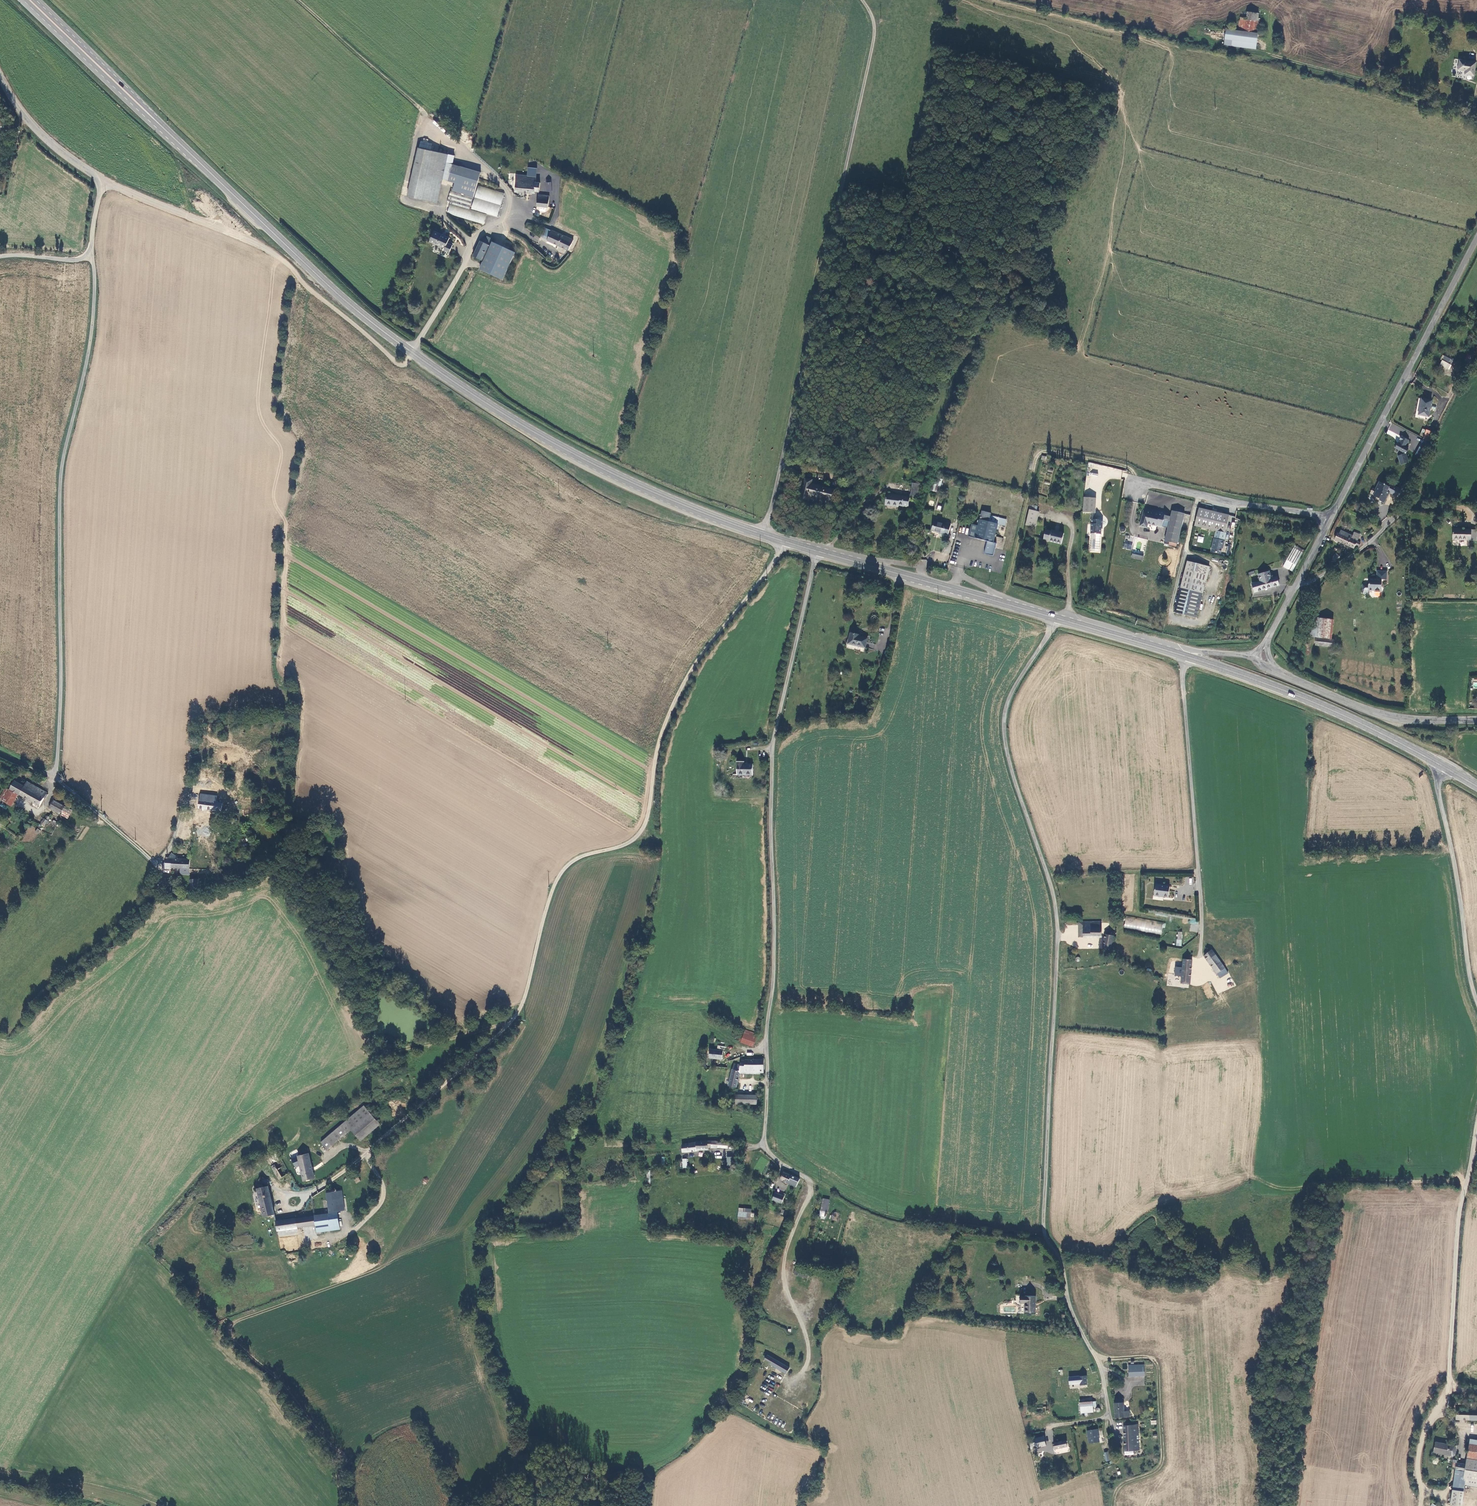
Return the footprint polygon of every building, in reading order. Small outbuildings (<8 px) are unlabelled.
[(1248,12),(1247,18),(1241,18),(1239,30),(1228,29),(1225,43),(1256,48),(1258,37),(1261,37),(1261,33),(1260,33),(1262,22),(1258,21),(1259,13),(1248,12)] [(1459,60),(1457,69),(1465,70),(1464,74),(1474,76),(1476,62),(1459,60)] [(453,164),(455,156),(419,147),(408,196),(437,203),(443,180),(449,181),(453,164)] [(479,186),(482,172),(453,164),(449,181),(457,183),(455,192),(476,197),(479,186)] [(537,183),(537,178),(517,177),(517,193),(536,194),(536,193),(536,192),(540,192),(541,192),(541,183),(537,183)] [(479,186),(476,197),(503,203),(505,193),(479,186)] [(473,209),(476,197),(455,192),(450,191),(447,203),(451,204),(473,209)] [(550,208),(551,197),(540,195),(539,207),(550,208)] [(503,203),(476,197),(473,209),(500,216),(503,203)] [(487,214),(451,204),(448,214),(484,224),(487,214)] [(561,253),(562,252),(565,253),(567,250),(570,252),(575,241),(547,229),(542,239),(549,241),(549,242),(560,247),(558,251),(559,252),(561,253)] [(450,237),(434,231),(430,242),(445,248),(445,249),(450,252),(453,245),(448,243),(450,237)] [(483,239),(482,243),(489,246),(483,262),(485,263),(482,271),(505,281),(517,253),(490,242),(492,240),(488,238),(487,240),(483,239)] [(489,246),(482,243),(475,259),(483,262),(489,246)] [(1440,365),(1448,369),(1453,360),(1445,356),(1440,365)] [(1445,375),(1448,369),(1440,365),(1437,370),(1441,372),(1441,373),(1445,375)] [(1430,402),(1420,400),(1417,416),(1427,418),(1430,402)] [(1428,438),(1435,440),(1438,432),(1431,430),(1428,438)] [(1400,442),(1399,444),(1398,443),(1395,448),(1401,452),(1401,454),(1400,455),(1398,456),(1401,465),(1409,463),(1406,454),(1409,449),(1405,447),(1407,443),(1407,444),(1409,441),(1404,436),(1404,437),(1401,436),(1400,439),(1400,440),(1401,441),(1400,442)] [(1429,452),(1434,442),(1427,439),(1422,448),(1429,452)] [(938,486),(940,486),(942,479),(934,477),(931,491),(936,492),(938,486)] [(834,490),(810,486),(811,482),(804,480),(800,500),(807,502),(808,497),(832,501),(834,490)] [(921,484),(913,483),(911,498),(918,499),(921,484)] [(1380,503),(1384,505),(1387,498),(1387,496),(1388,494),(1397,499),(1400,492),(1390,487),(1389,489),(1379,484),(1375,493),(1376,494),(1374,498),(1379,501),(1380,503)] [(910,498),(887,494),(885,505),(898,507),(899,505),(908,507),(910,498)] [(1101,519),(1093,518),(1095,498),(1083,497),(1082,512),(1090,512),(1089,520),(1091,520),(1091,523),(1090,533),(1100,533),(1101,519)] [(1216,531),(1225,533),(1229,515),(1199,508),(1195,525),(1216,531)] [(1039,511),(1029,509),(1028,513),(1025,526),(1035,528),(1039,511)] [(1158,513),(1142,509),(1138,526),(1145,528),(1146,524),(1154,526),(1154,525),(1160,527),(1162,519),(1168,521),(1164,541),(1176,544),(1183,513),(1171,510),(1170,516),(1163,515),(1164,513),(1158,512),(1158,513)] [(968,536),(985,541),(982,552),(991,555),(994,543),(993,542),(998,524),(999,518),(990,515),(991,513),(982,510),(976,531),(975,531),(976,526),(971,525),(968,536)] [(935,521),(932,531),(949,535),(951,526),(935,521)] [(1048,542),(1061,544),(1063,532),(1045,528),(1043,539),(1048,541),(1048,542)] [(1457,529),(1457,540),(1475,540),(1475,530),(1457,529)] [(1340,530),(1338,534),(1337,533),(1334,540),(1353,549),(1355,547),(1358,548),(1361,543),(1357,540),(1360,534),(1355,532),(1353,536),(1340,530)] [(1216,531),(1214,539),(1223,541),(1225,533),(1216,531)] [(1225,541),(1223,541),(1214,539),(1211,552),(1221,554),(1222,546),(1223,546),(1225,541)] [(1131,550),(1132,544),(1124,542),(1123,549),(1131,550)] [(1304,552),(1295,546),(1285,564),(1295,570),(1304,552)] [(1209,565),(1188,560),(1175,611),(1197,617),(1209,565)] [(1272,579),(1270,572),(1259,575),(1262,582),(1253,585),(1255,593),(1280,586),(1278,577),(1272,579)] [(1362,591),(1373,591),(1374,593),(1379,593),(1381,592),(1382,580),(1386,581),(1387,572),(1377,572),(1377,580),(1368,579),(1368,586),(1363,585),(1362,591)] [(1311,638),(1319,639),(1319,638),(1334,640),(1336,621),(1314,619),(1311,638)] [(848,641),(866,645),(867,635),(857,633),(857,632),(850,631),(848,641)] [(1335,641),(1334,640),(1319,638),(1319,639),(1318,646),(1334,649),(1335,641)] [(744,765),(744,762),(738,762),(738,776),(753,776),(753,765),(744,765)] [(12,789),(20,793),(41,805),(48,792),(28,781),(25,786),(16,781),(12,789)] [(2,798),(13,806),(20,793),(12,789),(8,787),(2,798)] [(220,800),(217,800),(217,796),(201,794),(199,808),(218,811),(220,800)] [(51,808),(62,815),(67,806),(55,800),(51,808)] [(74,810),(67,806),(62,815),(69,818),(74,810)] [(40,827),(43,829),(52,817),(49,815),(40,827)] [(194,868),(194,858),(188,858),(188,859),(180,858),(176,857),(176,868),(194,868)] [(174,873),(165,873),(165,889),(174,890),(174,873)] [(1170,885),(1155,883),(1154,894),(1160,895),(1160,894),(1169,895),(1170,885)] [(1125,917),(1124,929),(1162,933),(1162,928),(1165,928),(1165,922),(1125,917)] [(1104,933),(1104,922),(1098,922),(1087,922),(1087,938),(1104,939),(1104,933)] [(1114,950),(1118,932),(1116,932),(1109,930),(1109,934),(1105,949),(1111,951),(1112,950),(1114,950)] [(1216,971),(1224,966),(1211,949),(1203,955),(1216,971)] [(1183,958),(1180,982),(1189,983),(1191,958),(1183,958)] [(1228,971),(1224,966),(1216,971),(1220,976),(1228,971)] [(1212,1004),(1220,1000),(1209,979),(1201,983),(1212,1004)] [(737,1028),(734,1040),(752,1046),(756,1034),(737,1028)] [(714,1049),(713,1058),(721,1059),(723,1050),(714,1049)] [(761,1074),(761,1073),(765,1073),(764,1060),(741,1060),(740,1066),(739,1073),(761,1074)] [(733,1065),(732,1069),(728,1087),(736,1088),(739,1073),(740,1066),(733,1065)] [(737,1095),(737,1104),(758,1104),(758,1095),(737,1095)] [(381,1124),(365,1106),(317,1146),(324,1154),(352,1130),(362,1141),(381,1124)] [(680,1145),(682,1153),(695,1152),(695,1150),(707,1150),(707,1148),(711,1148),(711,1149),(728,1149),(728,1142),(717,1142),(704,1142),(695,1142),(695,1143),(680,1145)] [(300,1156),(298,1157),(301,1165),(306,1188),(317,1186),(317,1182),(313,1166),(310,1154),(300,1156)] [(735,1157),(727,1157),(726,1168),(735,1168),(735,1157)] [(318,1165),(313,1166),(317,1182),(322,1181),(318,1165)] [(285,1176),(281,1167),(277,1169),(275,1166),(272,1168),(278,1179),(285,1176)] [(790,1182),(798,1185),(800,1179),(784,1172),(781,1179),(789,1183),(790,1182)] [(257,1190),(264,1219),(273,1217),(273,1218),(274,1219),(274,1218),(274,1219),(275,1218),(275,1217),(275,1216),(276,1216),(269,1188),(264,1189),(263,1185),(259,1186),(259,1190),(257,1190)] [(328,1193),(329,1199),(338,1198),(339,1205),(338,1205),(339,1213),(346,1212),(343,1191),(338,1192),(328,1193)] [(774,1200),(783,1203),(785,1196),(776,1193),(774,1200)] [(341,1231),(339,1213),(338,1205),(339,1205),(338,1198),(329,1199),(331,1214),(316,1216),(317,1226),(319,1234),(341,1231)] [(828,1212),(830,1200),(824,1199),(822,1211),(821,1216),(825,1217),(826,1212),(828,1212)] [(755,1210),(742,1208),(741,1217),(750,1218),(751,1213),(754,1213),(755,1210)] [(299,1229),(317,1226),(316,1216),(277,1221),(279,1233),(299,1230),(299,1229)] [(803,1263),(798,1262),(795,1276),(808,1279),(811,1265),(803,1263)] [(1024,1313),(1034,1314),(1034,1296),(1019,1296),(1019,1305),(1024,1305),(1024,1313)] [(788,1374),(791,1368),(769,1355),(767,1359),(773,1363),(772,1364),(788,1374)] [(1144,1376),(1144,1365),(1128,1365),(1129,1376),(1144,1376)] [(1086,1384),(1086,1375),(1075,1376),(1075,1383),(1080,1383),(1080,1384),(1086,1384)] [(1113,1417),(1130,1416),(1130,1411),(1125,1411),(1125,1398),(1112,1398),(1113,1417)] [(1080,1413),(1093,1411),(1092,1401),(1079,1402),(1080,1406),(1080,1413)] [(1455,1408),(1455,1418),(1476,1419),(1476,1409),(1455,1408)] [(1132,1451),(1138,1450),(1137,1425),(1123,1425),(1123,1450),(1123,1454),(1132,1454),(1132,1451)] [(1087,1430),(1089,1442),(1099,1441),(1097,1428),(1087,1430)] [(1043,1435),(1035,1438),(1036,1442),(1037,1447),(1046,1444),(1047,1444),(1043,1435)] [(1463,1490),(1464,1484),(1476,1486),(1476,1440),(1470,1438),(1465,1463),(1464,1470),(1455,1469),(1449,1504),(1460,1505),(1463,1490)] [(1067,1446),(1065,1439),(1053,1442),(1055,1449),(1067,1446)] [(1454,1445),(1435,1441),(1433,1451),(1452,1455),(1454,1454),(1455,1452),(1455,1449),(1455,1447),(1454,1445)] [(1037,1447),(1036,1442),(1029,1443),(1031,1450),(1037,1447)] [(1464,1470),(1465,1463),(1457,1462),(1456,1462),(1457,1459),(1453,1459),(1452,1467),(1455,1468),(1455,1469),(1464,1470)]
